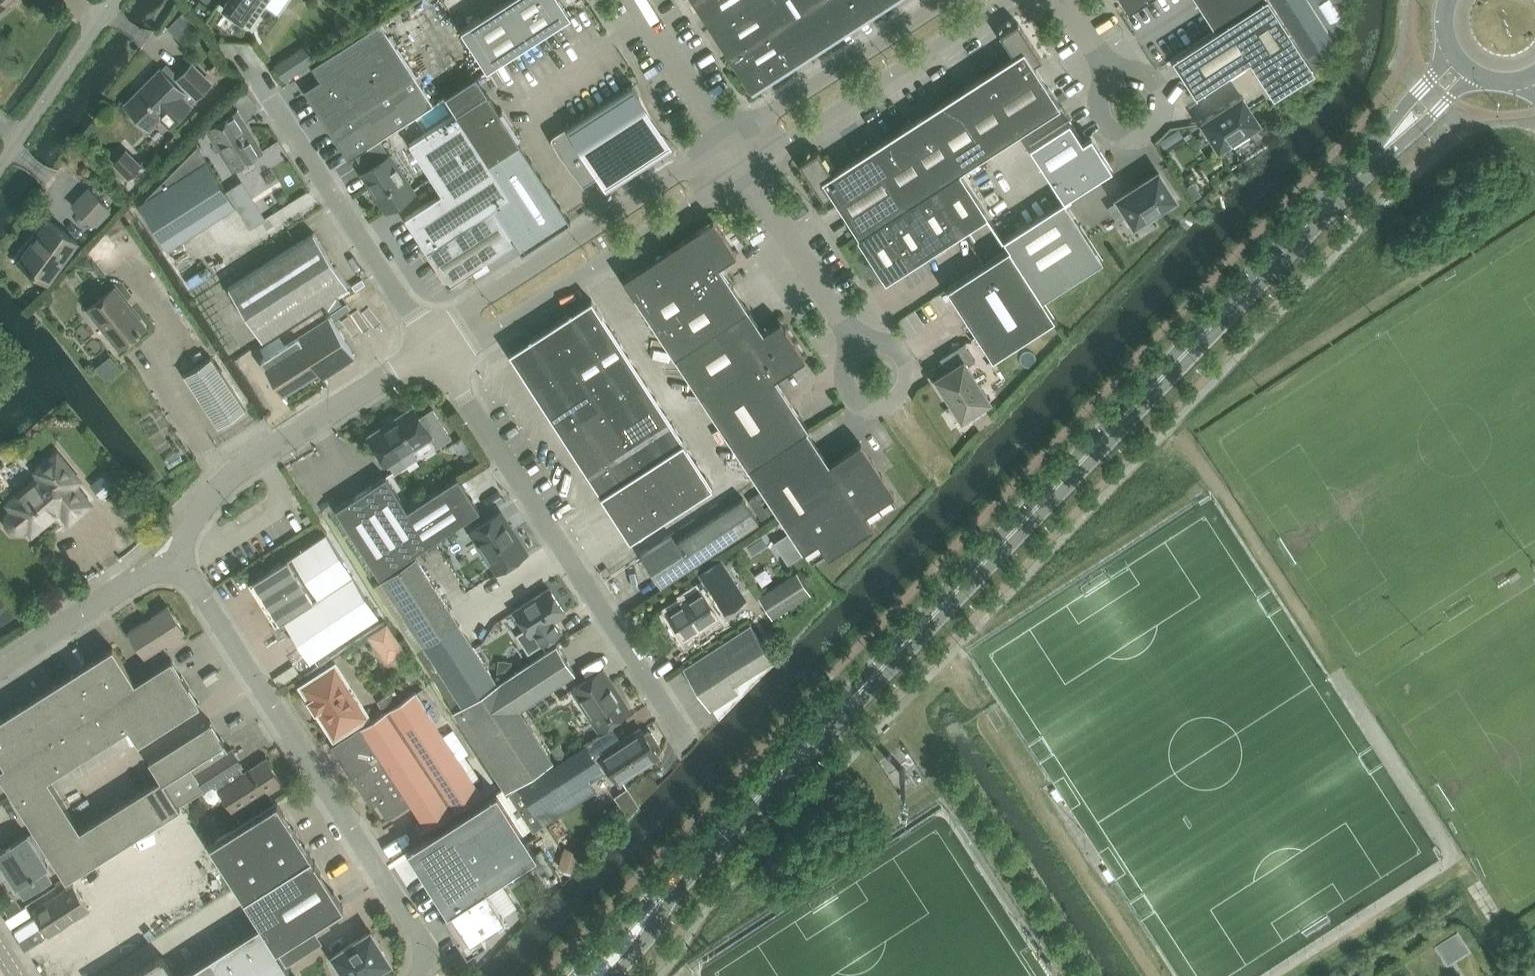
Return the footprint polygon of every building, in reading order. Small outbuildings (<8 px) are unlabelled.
[(12,0),(0,0),(0,11),(12,0)] [(224,7),(251,26),(269,0),(228,0),(224,7)] [(561,0),(505,0),(461,29),(487,69),(571,15),(561,0)] [(748,83),(876,0),(694,0),(748,83)] [(1129,10),(1144,0),(1122,0),(1129,10)] [(1172,58),(1196,95),(1249,60),(1273,97),(1315,70),(1270,0),(1261,0),(1215,30),(1172,58)] [(1215,30),(1261,0),(1196,0),(1215,30)] [(1303,47),(1326,32),(1306,0),(1272,0),(1303,47)] [(320,80),(304,91),(349,160),(356,155),(381,139),(434,105),(381,22),(312,67),(320,80)] [(999,33),(1013,55),(980,77),(1016,134),(1060,106),(1033,64),(1042,59),(1018,22),(999,33)] [(285,58),(275,64),(286,80),(295,74),(285,58)] [(220,59),(210,67),(217,76),(228,68),(220,59)] [(161,69),(125,105),(149,128),(160,118),(169,128),(193,104),(191,101),(196,96),(197,96),(211,82),(193,64),(180,76),(167,63),(161,69)] [(442,193),(406,217),(405,218),(448,284),(514,241),(522,252),(570,220),(520,142),(476,75),(445,96),(456,113),(410,143),(442,193)] [(1016,134),(980,77),(953,94),(990,151),(1016,134)] [(559,153),(582,183),(583,183),(583,184),(584,184),(584,183),(598,174),(607,187),(606,188),(607,189),(619,181),(619,180),(667,149),(673,145),(634,85),(633,83),(553,134),(552,134),(552,135),(551,135),(551,136),(551,137),(551,138),(551,139),(552,139),(559,153)] [(990,151),(953,94),(926,112),(963,169),(990,151)] [(1219,148),(1232,140),(1234,143),(1233,144),(1234,145),(1250,135),(1249,134),(1248,134),(1246,131),(1259,122),(1242,95),(1201,122),(1219,148)] [(236,111),(208,129),(234,169),(262,151),(236,111)] [(936,186),(959,171),(963,169),(926,112),(899,129),(936,186)] [(1029,146),(1064,200),(1113,168),(1091,135),(1083,141),(1069,120),(1029,146)] [(872,146),(909,203),(933,188),(936,186),(899,129),(872,146)] [(177,131),(166,143),(172,149),(183,137),(177,131)] [(381,139),(356,155),(366,171),(362,174),(386,211),(415,192),(391,155),(381,139)] [(197,146),(192,151),(139,203),(167,248),(235,205),(197,146)] [(823,199),(832,194),(858,236),(883,220),(908,204),(909,203),(872,146),(832,172),(818,150),(799,162),(823,199)] [(128,179),(142,164),(126,148),(112,162),(128,179)] [(962,231),(987,215),(988,215),(959,171),(936,186),(933,188),(962,231)] [(1118,198),(1119,200),(1109,207),(1117,220),(1128,213),(1135,224),(1175,199),(1159,173),(1118,198)] [(88,188),(72,205),(92,225),(108,207),(88,188)] [(908,204),(936,247),(962,231),(933,188),(909,203),(908,204)] [(1064,200),(1003,239),(1009,248),(1042,299),(1102,260),(1064,200)] [(936,247),(908,204),(883,220),(911,264),(936,247)] [(713,218),(667,249),(678,266),(679,265),(702,300),(731,281),(720,264),(737,253),(713,218)] [(48,220),(26,249),(25,248),(16,261),(29,270),(30,269),(47,282),(77,241),(48,220)] [(857,237),(885,280),(911,264),(883,220),(858,236),(857,237)] [(314,232),(229,286),(262,339),(348,284),(314,232)] [(947,288),(992,358),(1055,318),(1042,299),(1009,248),(947,288)] [(678,266),(667,249),(623,278),(657,329),(702,300),(679,265),(678,266)] [(87,255),(77,263),(83,269),(87,269),(93,264),(87,255)] [(702,300),(657,329),(671,351),(745,302),(731,281),(702,300)] [(119,348),(127,342),(131,342),(138,337),(138,333),(146,327),(114,287),(88,309),(119,348)] [(638,370),(592,299),(510,352),(556,424),(602,495),(630,538),(712,485),(684,441),(638,370)] [(745,302),(671,351),(748,467),(807,428),(809,427),(799,412),(792,416),(769,381),(805,357),(785,327),(774,334),(769,327),(763,330),(745,302)] [(329,315),(261,359),(291,406),(329,382),(325,375),(355,356),(329,315)] [(975,360),(964,342),(940,358),(948,370),(936,378),(962,418),(968,414),(970,417),(971,418),(986,408),(986,407),(985,408),(983,404),(989,400),(967,365),(975,360)] [(218,426),(245,408),(246,408),(212,357),(185,375),(218,426)] [(413,407),(369,435),(389,465),(389,464),(395,472),(418,457),(412,449),(430,437),(437,447),(452,437),(433,408),(419,417),(413,407)] [(807,428),(748,467),(811,562),(826,552),(828,556),(874,525),(870,519),(896,502),(891,495),(895,493),(861,441),(829,462),(807,428)] [(466,452),(465,458),(469,464),(479,458),(472,448),(466,452)] [(8,516),(7,520),(8,525),(11,529),(15,531),(20,531),(24,529),(26,527),(32,533),(59,510),(68,521),(89,504),(73,485),(78,481),(57,455),(36,472),(40,477),(8,504),(13,510),(11,512),(8,516)] [(118,484),(106,470),(93,481),(105,495),(118,484)] [(458,476),(408,509),(386,476),(335,509),(379,576),(480,510),(458,476)] [(642,556),(661,586),(692,566),(759,522),(758,521),(747,504),(743,498),(676,542),(672,536),(642,556)] [(500,511),(470,531),(497,573),(527,553),(500,511)] [(326,533),(291,556),(318,597),(314,599),(287,558),(254,580),(281,622),(284,619),(311,659),(379,615),(326,533)] [(789,533),(775,542),(788,562),(802,553),(789,533)] [(521,708),(576,673),(557,643),(509,674),(498,682),(417,556),(381,579),(514,786),(554,760),(521,708)] [(719,560),(700,573),(709,587),(702,591),(702,590),(667,613),(685,639),(718,617),(718,616),(725,611),(725,612),(745,599),(719,560)] [(797,572),(760,596),(774,617),(811,593),(797,572)] [(549,588),(514,610),(526,629),(517,635),(529,652),(542,644),(561,632),(553,621),(566,613),(549,588)] [(183,633),(186,631),(169,605),(129,631),(146,657),(167,643),(171,650),(188,639),(183,633)] [(387,622),(368,634),(387,662),(406,650),(387,622)] [(752,625),(685,668),(712,709),(740,691),(735,684),(774,658),(752,625)] [(163,779),(166,777),(222,741),(224,740),(210,718),(148,758),(160,776),(80,828),(48,777),(128,726),(138,741),(199,702),(170,657),(134,680),(112,645),(0,717),(0,757),(4,764),(0,767),(0,775),(35,830),(48,850),(67,878),(180,805),(163,779)] [(498,661),(497,673),(509,674),(511,662),(498,661)] [(335,664),(302,686),(310,700),(309,701),(316,712),(317,711),(335,737),(368,715),(335,664)] [(602,668),(572,687),(601,731),(630,711),(602,668)] [(395,690),(378,701),(385,712),(402,701),(395,690)] [(385,712),(361,728),(353,733),(347,768),(372,806),(377,802),(388,818),(410,803),(427,829),(481,793),(415,692),(402,701),(385,712)] [(641,728),(599,755),(617,783),(659,756),(656,751),(659,749),(660,745),(652,732),(648,731),(644,734),(641,728)] [(163,779),(180,805),(179,804),(215,781),(234,812),(282,782),(267,758),(244,772),(240,766),(242,764),(232,747),(228,750),(222,741),(166,777),(163,779)] [(559,742),(552,747),(560,760),(567,755),(559,742)] [(560,760),(519,786),(543,824),(570,807),(563,797),(604,771),(586,743),(567,755),(560,760)] [(628,787),(615,796),(626,811),(628,815),(630,818),(641,806),(639,803),(628,787)] [(496,791),(407,848),(448,912),(486,887),(487,886),(500,878),(537,854),(497,792),(497,791),(496,791)] [(276,948),(344,905),(277,801),(210,844),(237,885),(260,923),(276,948)] [(184,803),(82,869),(114,918),(102,927),(122,958),(237,885),(210,844),(184,803)] [(35,830),(28,834),(27,833),(0,851),(0,859),(24,896),(51,878),(44,867),(48,864),(41,855),(48,850),(35,830)] [(564,851),(559,866),(574,870),(576,871),(577,868),(578,864),(580,856),(564,851)] [(448,912),(443,915),(467,953),(486,941),(480,931),(505,916),(504,916),(504,914),(517,906),(500,878),(487,886),(486,887),(448,912)] [(49,935),(89,909),(73,884),(33,910),(49,935)] [(290,970),(286,964),(279,952),(276,948),(260,923),(178,975),(280,975),(290,970)] [(313,930),(279,952),(286,964),(320,942),(313,930)] [(333,954),(347,975),(367,975),(368,975),(369,975),(377,971),(376,970),(390,961),(371,931),(333,954)] [(1457,931),(1447,938),(1458,955),(1468,949),(1457,931)] [(127,975),(177,975),(165,957),(158,956),(127,975)]
